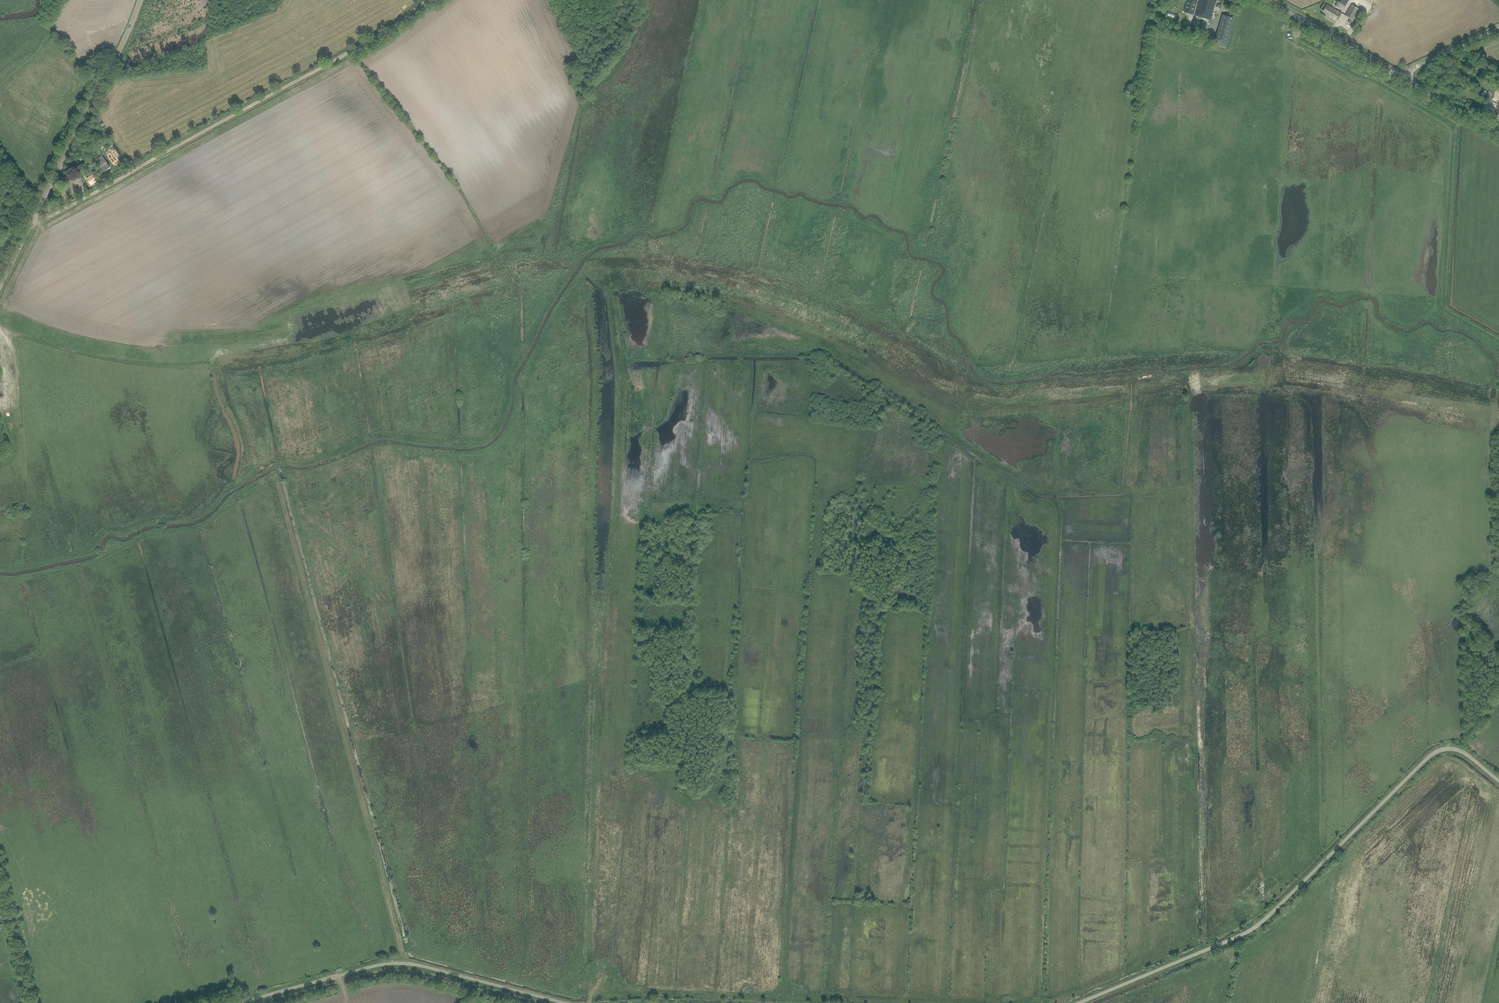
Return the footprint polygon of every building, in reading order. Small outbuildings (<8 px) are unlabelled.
[(1191,0),(1187,0),(1184,12),(1193,15),(1198,0),(1191,0)] [(1195,15),(1211,20),(1216,0),(1200,0),(1195,15)] [(1337,21),(1341,13),(1327,5),(1323,12),(1330,15),(1329,17),(1337,21)] [(1346,16),(1350,18),(1349,19),(1356,23),(1363,11),(1359,9),(1352,5),(1346,16)] [(1234,18),(1223,15),(1216,39),(1214,45),(1225,48),(1227,42),(1234,18)] [(1493,99),(1484,89),(1481,93),(1489,102),(1493,99)] [(90,172),(87,174),(89,177),(87,179),(91,185),(95,181),(96,182),(100,179),(98,176),(95,178),(92,174),(100,169),(103,173),(110,168),(101,155),(94,160),(99,167),(91,173),(90,172)]
